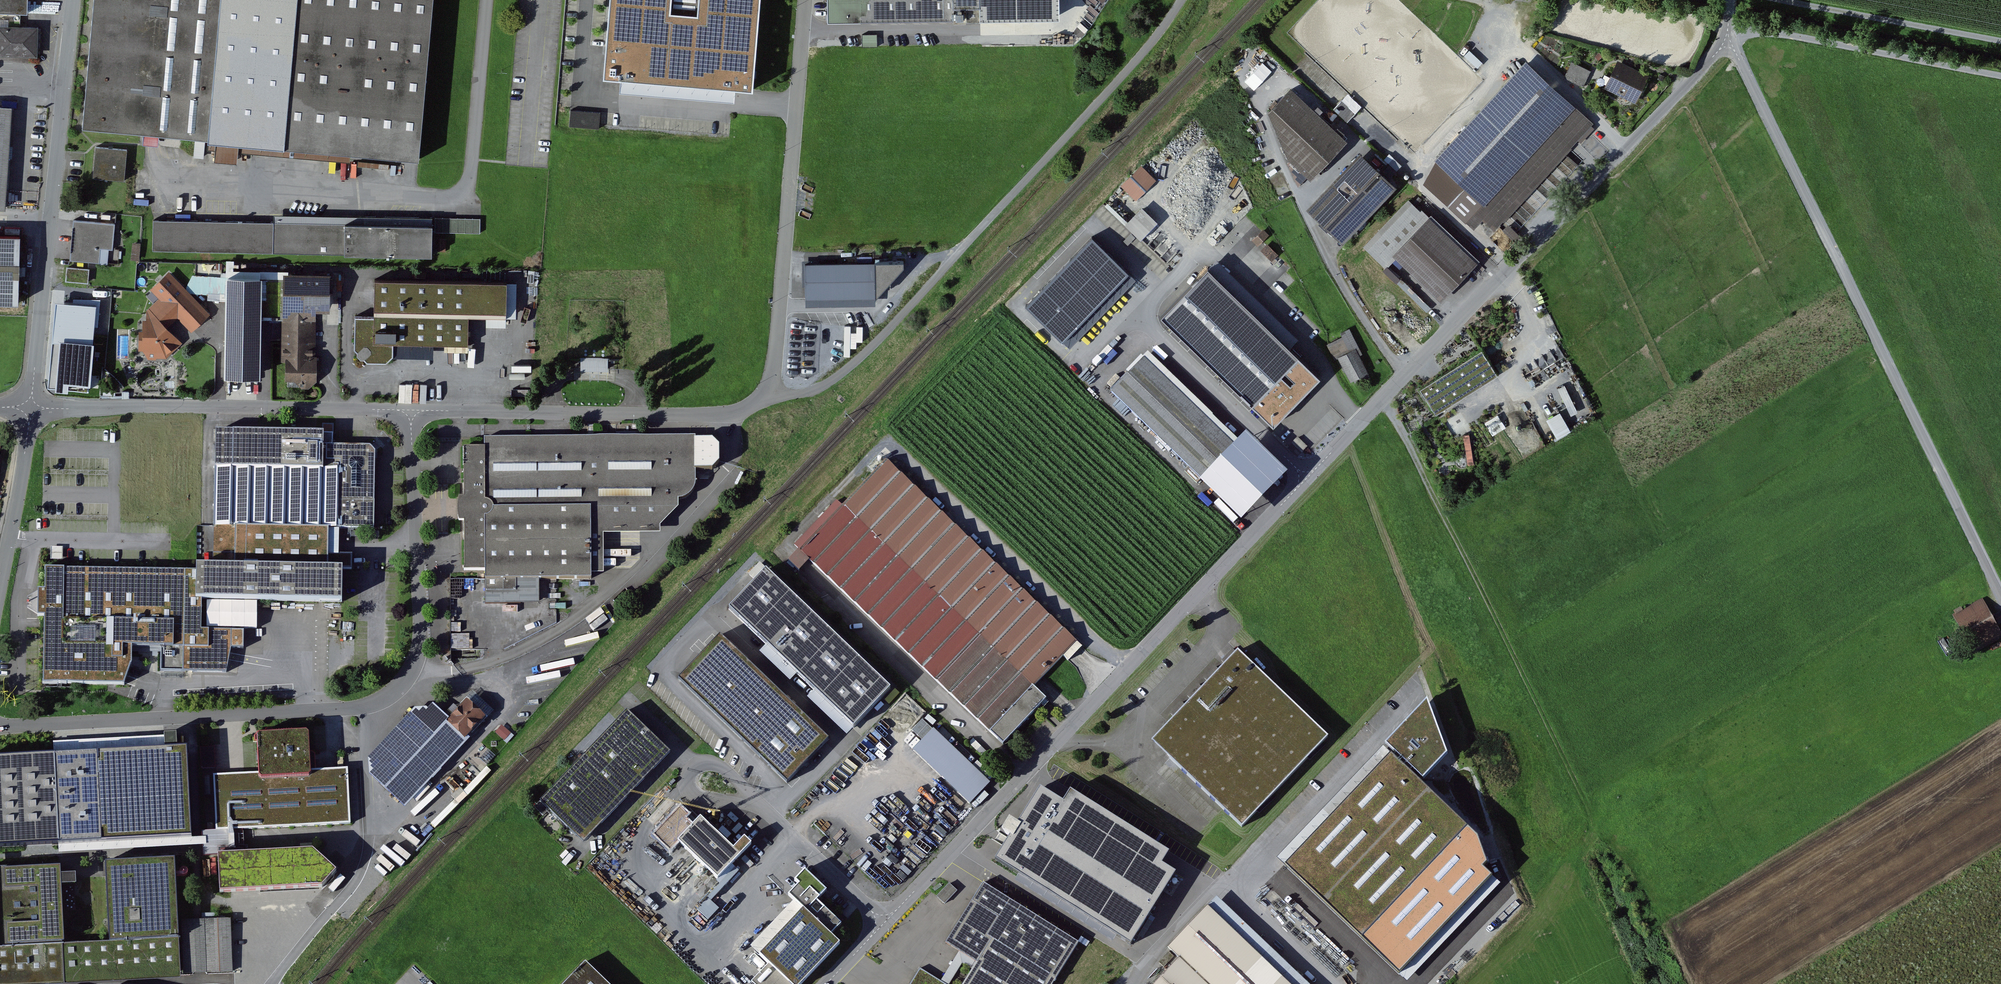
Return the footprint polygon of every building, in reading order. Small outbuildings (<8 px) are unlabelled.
[(28,13),(28,0),(0,0),(0,12),(28,13)] [(83,130),(418,160),(433,0),(95,0),(83,130)] [(603,81),(752,94),(760,0),(610,0),(606,46),(603,81)] [(825,22),(977,19),(977,0),(825,0),(825,22)] [(0,26),(0,55),(37,57),(38,27),(0,26)] [(1593,123),(1525,61),(1433,160),(1444,170),(1427,188),(1473,230),(1481,220),(1493,231),(1593,123)] [(1648,76),(1617,61),(1604,88),(1635,103),(1648,76)] [(1592,71),(1574,63),(1567,78),(1585,87),(1592,71)] [(1353,141),(1296,87),(1277,107),(1295,158),(1317,179),(1353,141)] [(1348,93),(1334,109),(1349,121),(1363,105),(1348,93)] [(5,212),(12,108),(0,108),(0,211),(5,212)] [(129,150),(99,147),(96,177),(127,180),(129,150)] [(1396,187),(1358,152),(1305,209),(1342,244),(1396,187)] [(1306,190),(1312,183),(1299,171),(1293,178),(1306,190)] [(1159,221),(1141,204),(1125,221),(1122,225),(1140,242),(1159,221)] [(1432,220),(1415,204),(1371,251),(1390,269),(1401,258),(1398,256),(1432,220)] [(1483,261),(1435,216),(1432,220),(1398,256),(1401,258),(1446,301),(1483,261)] [(482,219),(446,219),(446,233),(482,233),(482,219)] [(116,224),(76,220),(72,261),(101,263),(102,247),(114,248),(116,224)] [(441,224),(151,221),(151,252),(440,255),(441,224)] [(0,235),(0,303),(19,303),(21,235),(0,235)] [(1091,237),(1024,306),(1068,349),(1135,280),(1091,237)] [(904,260),(803,262),(804,307),(874,305),(873,297),(904,266),(904,260)] [(1318,376),(1205,267),(1160,315),(1271,423),(1318,376)] [(89,270),(66,268),(65,282),(88,284),(89,270)] [(210,315),(169,273),(152,291),(159,299),(146,311),(146,321),(143,321),(143,333),(139,332),(139,351),(143,352),(147,359),(166,359),(184,342),(170,327),(178,319),(191,333),(210,315)] [(329,277),(284,276),(281,362),(286,363),(286,382),(295,382),(302,390),(308,390),(313,386),(316,383),(316,313),(329,314),(329,277)] [(260,280),(227,279),(226,379),(259,379),(260,280)] [(373,283),(373,316),(356,315),(355,351),(367,364),(386,365),(393,358),(393,346),(468,347),(469,320),(506,319),(506,286),(373,283)] [(55,304),(48,390),(86,393),(94,308),(55,304)] [(1363,353),(1350,327),(1339,332),(1341,336),(1326,344),(1345,383),(1367,372),(1359,355),(1363,353)] [(1489,350),(1425,389),(1439,413),(1503,374),(1489,350)] [(1202,476),(1233,445),(1142,359),(1111,393),(1202,476)] [(1489,421),(1494,432),(1506,427),(1501,416),(1489,421)] [(161,672),(231,674),(234,649),(235,599),(356,603),(357,570),(334,569),(335,528),(379,529),(381,446),(328,444),(328,433),(215,430),(211,566),(201,566),(201,573),(47,569),(44,684),(131,686),(139,666),(139,647),(162,647),(161,672)] [(723,439),(702,439),(702,437),(487,437),(487,446),(462,446),(462,509),(462,569),(485,569),(485,579),(599,579),(599,571),(607,571),(607,531),(665,531),(665,525),(684,508),(684,499),(693,496),(699,491),(702,481),(702,469),(723,469),(730,462),(730,447),(723,439)] [(1082,641),(888,459),(803,548),(1011,743),(1053,699),(1039,687),(1082,641)] [(761,571),(725,609),(849,727),(886,689),(761,571)] [(1985,602),(1953,620),(1972,654),(2000,638),(2000,630),(1985,602)] [(829,738),(720,635),(678,678),(786,783),(829,738)] [(1327,737),(1237,651),(1151,741),(1241,827),(1327,737)] [(448,722),(467,740),(488,717),(469,700),(451,718),(448,722)] [(469,741),(467,740),(448,722),(451,718),(435,704),(429,710),(427,708),(416,708),(370,758),(370,769),(410,805),(469,741)] [(1428,705),(1279,860),(1362,936),(1469,826),(1422,779),(1448,755),(1428,705)] [(672,752),(629,711),(544,800),(587,841),(672,752)] [(314,732),(258,735),(260,773),(212,776),(215,830),(349,822),(346,769),(316,770),(314,732)] [(189,749),(179,749),(179,735),(55,741),(55,755),(60,843),(60,853),(193,846),(189,749)] [(0,758),(0,846),(60,843),(55,755),(0,758)] [(1177,872),(1037,786),(1015,821),(1005,814),(995,831),(1005,837),(992,859),(1132,945),(1177,872)] [(700,821),(679,843),(719,880),(751,845),(743,838),(732,850),(700,821)] [(313,849),(216,854),(218,894),(321,889),(337,869),(313,849)] [(182,979),(176,859),(107,863),(111,942),(65,944),(61,867),(0,870),(0,983),(82,983),(182,979)] [(835,944),(826,935),(837,923),(795,884),(784,895),(799,909),(755,955),(765,964),(749,981),(752,983),(796,983),(835,944)] [(989,884),(950,944),(980,961),(966,983),(1060,983),(1085,944),(989,884)] [(1222,896),(1173,948),(1184,958),(1159,983),(1314,983),(1222,896)] [(231,918),(182,920),(184,974),(233,972),(231,918)] [(593,961),(570,983),(616,983),(593,961)] [(923,970),(914,983),(947,983),(923,970)]
